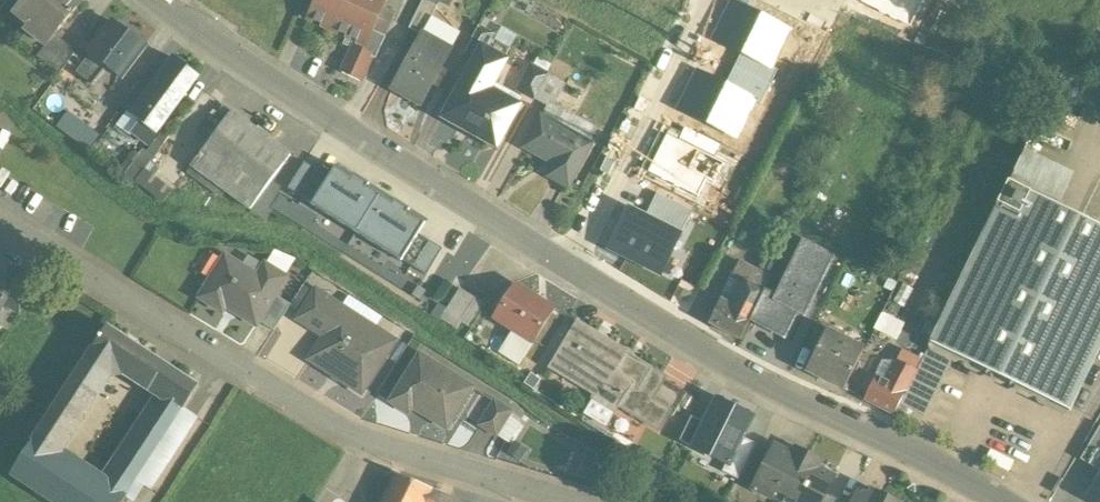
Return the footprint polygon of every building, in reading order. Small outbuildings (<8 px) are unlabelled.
[(14,14),(49,42),(50,43),(55,36),(82,1),(81,0),(25,0),(14,14)] [(309,21),(356,43),(364,46),(371,31),(378,15),(385,0),(318,0),(309,21)] [(409,29),(421,35),(423,36),(429,24),(438,6),(425,0),(423,0),(409,29)] [(860,2),(910,27),(923,0),(861,0),(860,2)] [(713,41),(741,54),(771,69),(790,32),(732,4),(713,41)] [(393,22),(378,15),(371,31),(385,38),(393,22)] [(145,46),(114,24),(77,76),(93,88),(107,69),(121,80),(145,46)] [(458,39),(429,24),(423,36),(451,52),(458,39)] [(477,28),(463,56),(475,63),(482,50),(486,52),(494,37),(477,28)] [(371,31),(364,46),(356,43),(354,47),(373,56),(372,59),(375,60),(385,38),(371,31)] [(421,35),(392,89),(422,105),(451,52),(423,36),(421,35)] [(75,52),(55,36),(50,43),(49,42),(37,59),(58,76),(75,52)] [(354,47),(352,47),(340,73),(361,83),(372,59),(373,56),(354,47)] [(475,63),(466,79),(488,91),(503,62),(486,52),(482,50),(475,63)] [(734,68),(770,86),(777,72),(771,69),(741,54),(734,68)] [(155,84),(132,115),(141,122),(156,133),(197,78),(185,69),(185,68),(174,59),(155,84)] [(531,68),(518,91),(535,100),(547,77),(531,68)] [(770,86),(734,68),(725,86),(755,101),(761,104),(770,86)] [(736,139),(755,101),(725,86),(698,73),(679,111),(736,139)] [(145,76),(121,108),(132,115),(155,84),(145,76)] [(560,84),(547,77),(535,100),(528,112),(541,118),(551,100),(560,84)] [(488,91),(466,79),(445,118),(495,145),(517,107),(514,105),(488,91)] [(518,91),(514,105),(517,107),(528,112),(535,100),(518,91)] [(600,125),(551,100),(541,118),(590,144),(600,125)] [(292,156),(224,109),(184,168),(251,214),(292,156)] [(70,111),(58,124),(87,149),(98,136),(70,111)] [(590,144),(541,118),(529,141),(559,158),(549,177),(568,186),(590,144)] [(156,133),(141,122),(132,134),(147,145),(156,133)] [(685,129),(679,141),(714,158),(720,146),(685,129)] [(666,134),(646,174),(698,200),(707,183),(713,186),(725,163),(714,158),(679,141),(666,134)] [(328,179),(304,164),(288,190),(312,205),(328,179)] [(353,179),(335,168),(328,179),(312,205),(311,207),(356,235),(381,196),(368,188),(370,185),(355,176),(353,179)] [(165,200),(173,188),(146,171),(138,183),(165,200)] [(928,345),(929,345),(953,357),(983,371),(985,377),(991,375),(1006,383),(1007,383),(1009,388),(1015,386),(1014,387),(1068,413),(1099,348),(1099,229),(1007,184),(928,345)] [(646,217),(681,235),(692,211),(657,194),(646,217)] [(381,196),(356,235),(402,263),(403,261),(419,235),(426,224),(409,214),(411,211),(395,201),(393,204),(381,196)] [(609,250),(661,275),(681,235),(646,217),(629,210),(609,250)] [(443,250),(419,235),(403,261),(426,276),(443,250)] [(804,315),(831,257),(803,244),(777,299),(765,293),(751,322),(784,337),(796,312),(804,315)] [(734,277),(746,283),(764,292),(773,273),(744,258),(734,277)] [(258,279),(225,259),(200,300),(222,313),(225,308),(256,327),(258,323),(274,297),(285,279),(265,267),(258,279)] [(0,261),(0,307),(2,304),(17,277),(20,272),(0,261)] [(36,289),(17,277),(2,304),(19,313),(36,289)] [(746,283),(734,307),(720,300),(708,324),(740,341),(764,292),(746,283)] [(554,310),(515,285),(493,319),(515,333),(533,344),(554,310)] [(486,305),(459,289),(445,312),(471,329),(486,305)] [(680,299),(687,303),(692,294),(684,290),(680,299)] [(343,309),(316,292),(297,321),(324,338),(343,309)] [(290,307),(274,297),(258,323),(273,333),(290,307)] [(396,343),(343,309),(324,338),(309,362),(362,395),(396,343)] [(903,325),(881,314),(874,329),(896,340),(903,325)] [(624,353),(578,325),(551,369),(581,387),(584,381),(600,391),(601,391),(623,355),(624,353)] [(168,368),(107,328),(92,350),(120,368),(154,390),(168,368)] [(820,329),(800,370),(842,393),(863,351),(820,329)] [(533,344),(515,333),(501,355),(518,366),(533,344)] [(929,345),(900,405),(900,406),(914,412),(924,417),(953,357),(929,345)] [(55,453),(120,368),(92,350),(34,439),(55,453)] [(896,361),(915,371),(921,359),(902,350),(896,361)] [(472,388),(420,354),(386,404),(407,419),(413,410),(444,431),(472,388)] [(648,370),(623,355),(601,391),(600,391),(594,400),(614,412),(617,406),(624,410),(659,431),(668,415),(670,413),(651,401),(664,380),(648,370)] [(896,361),(886,383),(874,378),(872,382),(867,379),(864,386),(868,389),(863,401),(893,416),(915,371),(896,361)] [(198,388),(168,368),(154,390),(162,395),(183,409),(198,388)] [(687,395),(664,380),(651,401),(670,413),(668,415),(673,418),(687,395)] [(162,395),(103,485),(125,499),(133,486),(183,409),(162,395)] [(614,412),(594,400),(585,414),(605,426),(614,412)] [(741,437),(751,418),(719,401),(706,425),(694,448),(727,465),(741,437)] [(510,414),(492,403),(476,427),(494,439),(510,414)] [(914,412),(900,406),(895,416),(909,423),(914,412)] [(197,419),(183,409),(133,486),(147,494),(197,419)] [(681,441),(694,448),(706,425),(693,418),(681,441)] [(1080,460),(1099,472),(1099,426),(1080,460)] [(755,444),(741,437),(727,465),(722,473),(736,480),(755,444)] [(55,453),(34,439),(10,475),(51,501),(123,501),(125,499),(103,485),(55,453)] [(775,446),(752,489),(777,501),(785,501),(788,497),(787,496),(807,456),(796,450),(793,456),(775,446)] [(787,496),(788,497),(796,501),(821,501),(825,495),(834,477),(816,468),(820,462),(807,456),(787,496)] [(397,476),(385,501),(458,501),(397,476)] [(1088,498),(1094,501),(1099,501),(1099,479),(1088,498)] [(873,498),(871,499),(859,493),(855,501),(881,501),(873,498)]
